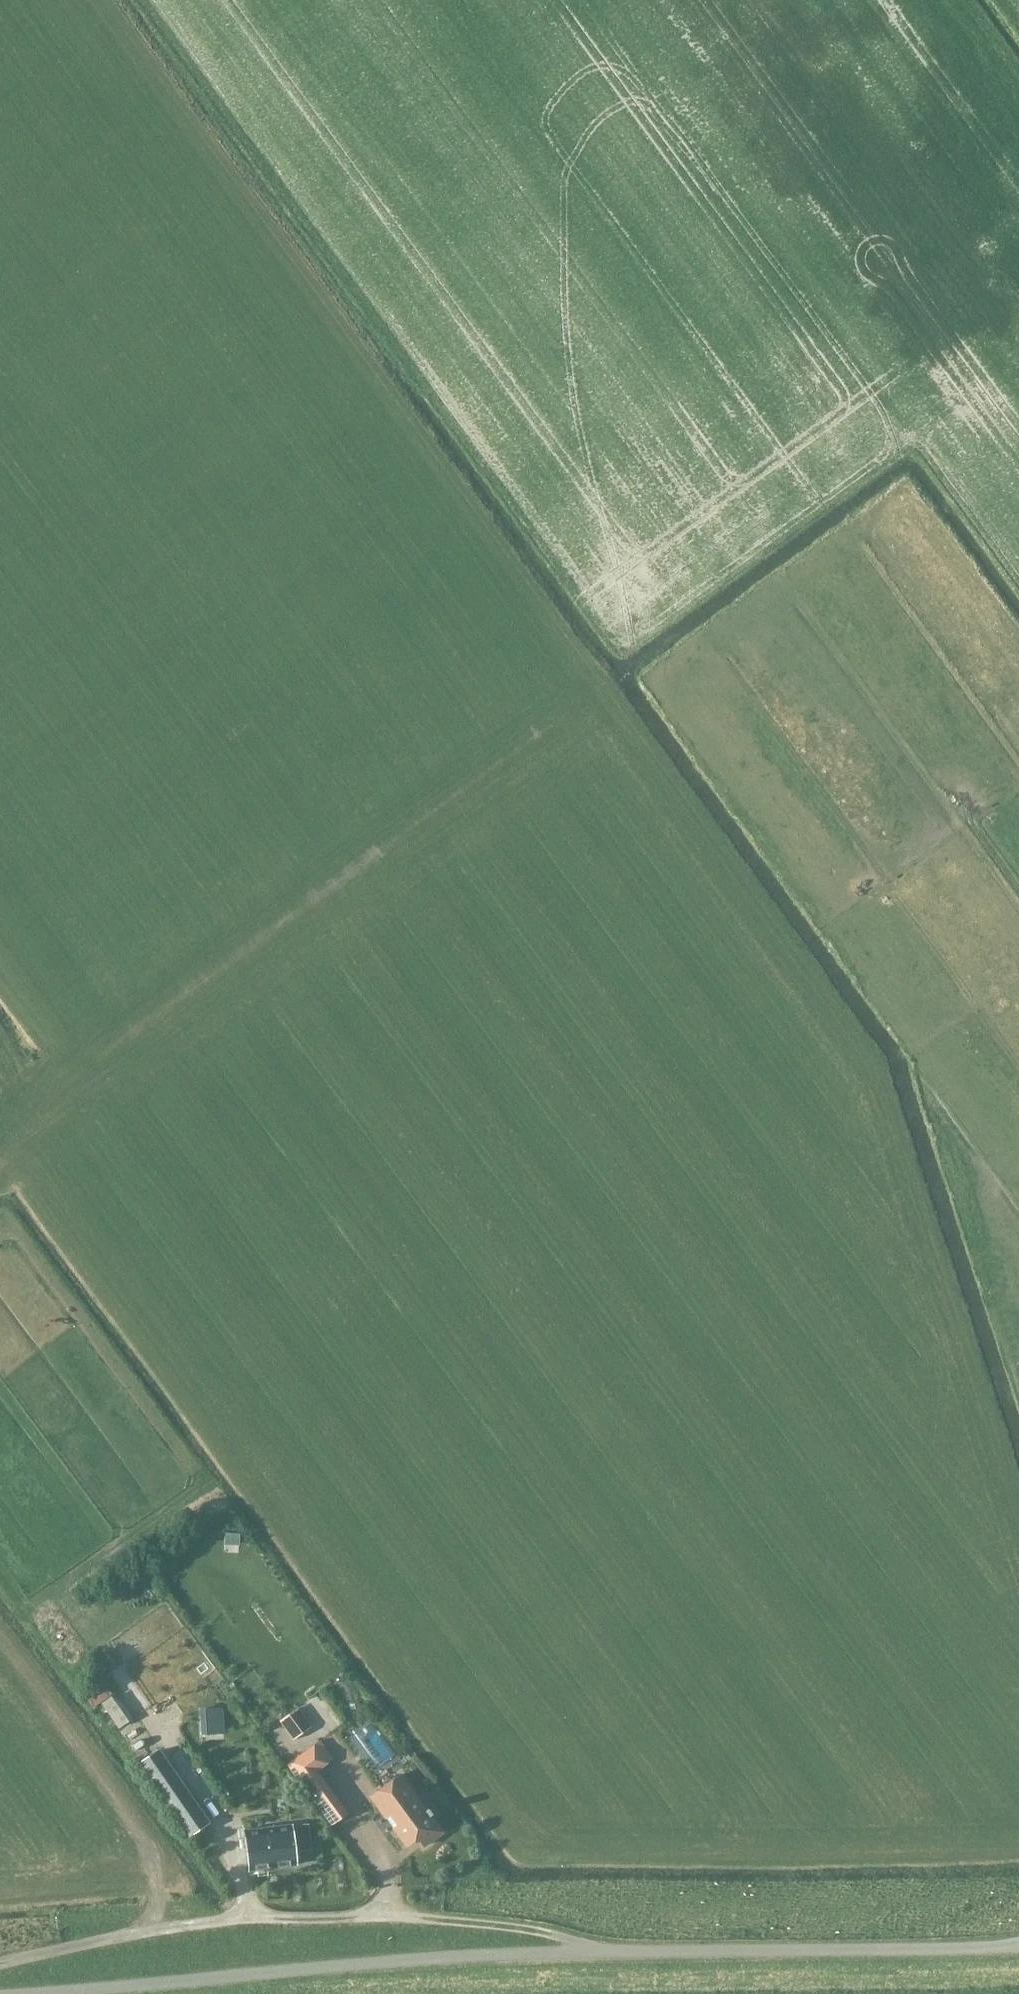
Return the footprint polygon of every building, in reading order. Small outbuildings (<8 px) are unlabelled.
[(116,1693),(101,1703),(118,1727),(132,1717),(116,1693)] [(208,1708),(209,1734),(225,1733),(224,1707),(208,1708)] [(292,1710),(278,1720),(293,1739),(306,1729),(292,1710)] [(331,1758),(318,1740),(286,1764),(299,1782),(331,1758)] [(156,1746),(136,1759),(185,1831),(205,1818),(156,1746)] [(425,1809),(399,1774),(369,1796),(405,1845),(417,1837),(423,1845),(441,1832),(428,1814),(431,1813),(427,1807),(425,1809)] [(245,1830),(249,1870),(296,1866),(294,1852),(310,1850),(308,1826),(292,1828),(292,1826),(245,1830)]
